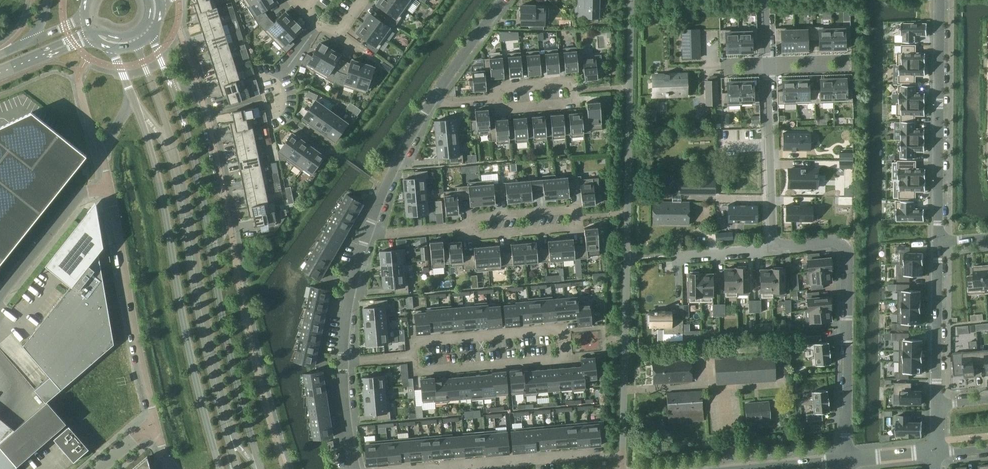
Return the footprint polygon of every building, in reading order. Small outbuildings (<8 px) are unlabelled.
[(198,3),(198,2),(194,4),(197,13),(217,7),(215,0),(207,0),(198,3)] [(269,17),(264,10),(278,1),(278,0),(258,0),(251,4),(251,5),(257,14),(253,17),(259,24),(259,25),(269,17)] [(406,11),(391,0),(378,0),(376,4),(389,13),(386,18),(396,25),(406,11)] [(406,11),(414,0),(391,0),(406,11)] [(579,17),(585,17),(585,21),(598,21),(599,0),(579,0),(579,17)] [(549,6),(521,5),(520,18),(522,18),(521,25),(544,25),(545,22),(545,19),(548,19),(549,6)] [(197,13),(200,23),(220,16),(217,7),(197,13)] [(274,23),(269,17),(259,25),(274,40),(293,21),(291,18),(292,17),(286,11),(274,23)] [(364,23),(386,39),(396,25),(386,18),(383,23),(370,14),(369,16),(368,15),(364,20),(365,21),(364,23)] [(200,23),(202,32),(223,25),(220,16),(200,23)] [(274,40),(286,52),(295,43),(291,39),(302,29),(300,27),(301,26),(297,22),(296,23),(293,21),(274,40)] [(376,53),(386,39),(364,23),(362,26),(360,25),(355,32),(369,42),(366,46),(376,53)] [(903,43),(917,43),(917,35),(927,35),(927,24),(901,24),(901,35),(904,35),(903,43)] [(202,32),(205,41),(226,34),(223,25),(202,32)] [(831,26),(813,27),(813,40),(819,40),(820,50),(832,49),(831,26)] [(850,26),(831,26),(832,49),(845,49),(845,39),(851,39),(850,26)] [(782,51),(795,51),(794,30),(794,27),(775,28),(776,41),(781,41),(782,51)] [(794,30),(795,51),(807,50),(807,40),(813,40),(813,27),(806,27),(806,30),(794,30)] [(757,28),(738,29),(739,52),(752,52),(752,42),(758,42),(757,28)] [(683,30),(684,58),(699,57),(699,29),(683,30)] [(726,53),(739,52),(738,29),(720,30),(720,43),(726,43),(726,53)] [(208,50),(229,44),(226,34),(205,41),(208,50)] [(301,64),(316,73),(330,49),(327,47),(328,46),(322,43),(322,44),(320,43),(312,56),(307,53),(301,64)] [(208,50),(211,59),(231,53),(229,44),(208,50)] [(898,64),(926,64),(926,53),(915,53),(916,46),(902,46),(902,53),(898,53),(898,64)] [(565,72),(578,71),(576,47),(563,48),(564,52),(558,52),(558,48),(557,48),(560,73),(559,65),(565,65),(565,72)] [(578,64),(583,63),(585,80),(598,79),(597,67),(601,67),(600,56),(584,57),(583,50),(577,50),(576,47),(578,71),(579,71),(578,64)] [(249,56),(246,48),(242,49),(240,50),(243,59),(249,57),(249,56)] [(539,50),(541,75),(542,74),(541,67),(546,66),(547,74),(560,73),(557,48),(545,50),(545,53),(539,54),(539,50)] [(316,73),(334,83),(340,72),(333,68),(341,54),(333,49),(333,51),(330,49),(316,73)] [(528,76),(541,75),(539,50),(526,51),(526,55),(521,55),(521,52),(520,52),(522,76),(523,76),(522,68),(528,68),(528,76)] [(502,53),(504,78),(504,70),(509,70),(510,77),(522,76),(520,52),(508,53),(508,56),(502,57),(502,53)] [(214,68),(234,62),(231,53),(211,59),(214,68)] [(491,79),(504,78),(502,53),(489,54),(489,58),(483,59),(484,65),(484,70),(485,72),(491,71),(491,79)] [(347,74),(340,72),(334,83),(355,89),(363,64),(360,63),(361,61),(352,59),(347,74)] [(214,68),(217,77),(237,71),(234,62),(214,68)] [(363,64),(355,89),(366,93),(367,88),(370,89),(372,83),(370,82),(374,67),(372,67),(372,65),(367,63),(366,65),(363,64)] [(926,75),(926,64),(898,64),(900,64),(900,82),(915,83),(915,75),(926,75)] [(487,91),(485,72),(484,70),(484,65),(471,66),(473,80),(469,80),(469,85),(473,84),(474,92),(487,91)] [(220,87),(240,80),(237,71),(217,77),(220,87)] [(653,96),(687,95),(686,74),(669,75),(665,75),(665,73),(664,73),(664,75),(653,76),(653,96)] [(227,95),(246,88),(243,79),(240,80),(220,87),(223,96),(227,95)] [(815,103),(834,102),(833,79),(820,79),(821,89),(815,90),(815,103)] [(833,79),(834,102),(853,102),(852,88),(846,89),(846,79),(833,79)] [(777,104),(796,104),(796,80),(783,81),(783,91),(777,91),(777,104)] [(796,80),(796,104),(815,103),(815,90),(809,90),(808,80),(796,80)] [(718,99),(717,81),(705,81),(706,99),(718,99)] [(741,102),(740,82),(727,82),(728,92),(722,92),(722,106),(741,105),(741,102)] [(753,105),(759,105),(759,91),(753,92),(753,82),(740,82),(741,102),(753,102),(753,105)] [(447,97),(456,96),(455,86),(455,85),(446,97),(447,97)] [(898,104),(925,104),(925,93),(915,93),(915,86),(899,86),(899,103),(898,103),(898,104)] [(230,104),(250,98),(247,88),(246,88),(227,95),(230,104)] [(303,118),(311,124),(324,106),(316,101),(303,118)] [(590,130),(602,129),(600,101),(587,102),(588,119),(583,120),(582,112),(584,137),(584,136),(584,133),(591,132),(590,130)] [(902,115),(902,122),(915,122),(915,115),(925,115),(925,104),(898,104),(898,115),(902,115)] [(311,124),(319,129),(332,112),(324,106),(311,124)] [(232,112),(234,121),(234,122),(251,118),(251,119),(255,118),(253,108),(232,112)] [(490,141),(491,141),(490,128),(488,109),(475,110),(476,120),(470,120),(471,126),(477,125),(477,130),(478,135),(478,131),(489,130),(490,141)] [(0,126),(0,264),(87,155),(32,111),(0,126)] [(319,129),(327,135),(340,117),(332,112),(319,129)] [(571,138),(584,137),(582,112),(569,113),(570,121),(564,121),(564,114),(563,114),(565,138),(566,138),(565,135),(571,134),(571,138)] [(550,115),(551,123),(546,123),(545,115),(547,140),(547,136),(552,136),(553,139),(565,138),(563,114),(550,115)] [(534,141),(547,140),(545,115),(532,116),(533,124),(527,125),(527,117),(526,117),(528,141),(529,141),(528,138),(534,137),(534,141)] [(348,123),(340,117),(327,135),(335,141),(348,123)] [(516,143),(528,141),(526,117),(513,118),(514,126),(509,126),(508,119),(507,119),(510,143),(510,139),(515,139),(516,143)] [(232,132),(253,128),(251,119),(251,118),(234,122),(234,121),(230,122),(232,132)] [(435,121),(436,133),(461,131),(459,119),(435,121)] [(495,120),(496,127),(490,128),(491,141),(497,141),(497,144),(510,143),(507,119),(495,120)] [(915,122),(902,122),(901,140),(925,140),(925,129),(915,129),(915,124),(915,122)] [(232,132),(234,142),(255,137),(253,128),(232,132)] [(437,145),(462,143),(458,143),(457,132),(461,132),(461,131),(436,133),(437,145)] [(278,151),(279,157),(285,155),(288,156),(300,139),(292,133),(280,151),(278,151)] [(783,133),(783,150),(811,150),(811,133),(783,133)] [(234,142),(236,151),(257,147),(255,137),(234,142)] [(285,155),(279,157),(280,160),(286,159),(294,165),(308,145),(300,139),(288,156),(285,155)] [(925,140),(901,140),(901,158),(915,158),(915,151),(925,151),(925,140)] [(437,145),(438,158),(449,157),(450,163),(463,162),(462,143),(437,145)] [(308,145),(294,165),(302,171),(304,168),(316,150),(308,145)] [(236,151),(238,160),(259,156),(257,147),(236,151)] [(316,150),(304,168),(312,174),(324,156),(316,150)] [(839,152),(839,160),(853,160),(853,152),(839,152)] [(261,166),(261,165),(259,156),(238,160),(240,170),(261,166)] [(839,160),(839,168),(853,168),(853,160),(839,160)] [(898,180),(926,180),(926,169),(916,169),(916,162),(898,161),(898,180)] [(261,165),(261,166),(240,170),(242,179),(266,174),(264,164),(261,165)] [(800,169),(789,169),(789,187),(816,187),(817,169),(805,169),(804,169),(801,169),(800,169)] [(426,189),(425,178),(428,178),(428,170),(414,172),(415,178),(404,179),(405,191),(429,189),(426,189)] [(482,181),(481,181),(483,205),(495,204),(495,196),(501,196),(500,183),(498,183),(497,173),(481,175),(482,181)] [(242,179),(244,189),(265,184),(265,185),(268,184),(266,174),(242,179)] [(544,200),(557,199),(554,174),(542,175),(542,179),(537,179),(538,193),(544,192),(544,200)] [(555,174),(554,174),(557,199),(570,197),(569,190),(575,189),(574,176),(556,178),(555,174)] [(582,206),(595,204),(594,192),(599,192),(599,177),(581,179),(581,175),(574,176),(575,189),(581,189),(582,206)] [(715,195),(715,179),(667,178),(666,194),(672,194),(672,202),(653,202),(653,224),(689,224),(689,202),(681,202),(681,194),(715,195)] [(532,193),(538,193),(537,179),(518,181),(520,202),(533,201),(532,193)] [(926,180),(898,180),(900,180),(900,198),(915,198),(915,191),(926,191),(926,180)] [(468,185),(462,186),(464,199),(470,199),(470,206),(483,205),(481,181),(468,182),(468,185)] [(518,181),(500,183),(501,196),(507,195),(507,203),(520,202),(518,181)] [(244,189),(246,198),(267,194),(265,185),(265,184),(244,189)] [(462,186),(455,187),(455,190),(444,191),(446,216),(459,214),(458,200),(464,199),(462,186)] [(406,203),(430,201),(429,189),(405,191),(406,203)] [(364,191),(360,198),(365,200),(368,194),(364,191)] [(248,207),(268,203),(267,194),(246,198),(248,207)] [(362,204),(363,204),(346,194),(346,195),(341,205),(357,214),(362,204)] [(435,201),(436,213),(443,212),(442,200),(435,201)] [(406,203),(407,216),(428,214),(427,202),(430,202),(430,201),(406,203)] [(897,201),(897,220),(924,220),(924,209),(914,209),(914,201),(897,201)] [(35,389),(46,403),(48,401),(114,344),(98,253),(104,246),(96,202),(45,265),(71,286),(23,346),(50,376),(35,389)] [(268,203),(248,207),(250,217),(254,216),(270,212),(268,203)] [(757,222),(757,206),(758,206),(758,205),(745,205),(745,207),(740,207),(740,205),(728,204),(728,205),(729,205),(729,222),(728,222),(737,223),(737,220),(745,220),(745,223),(758,223),(758,222),(757,222)] [(341,205),(336,214),(351,223),(357,214),(341,205)] [(785,221),(812,221),(813,205),(800,205),(793,205),(786,205),(785,221)] [(276,225),(275,222),(277,222),(274,211),(270,212),(254,216),(256,226),(268,223),(269,227),(276,225)] [(336,214),(330,223),(346,232),(351,223),(336,214)] [(330,223),(325,233),(341,242),(346,232),(330,223)] [(588,256),(600,255),(597,227),(584,228),(586,245),(580,245),(581,259),(588,258),(588,256)] [(732,239),(732,232),(732,231),(715,233),(715,234),(716,234),(716,240),(716,241),(733,239),(732,239)] [(325,233),(319,242),(335,251),(341,242),(325,233)] [(562,260),(581,259),(580,245),(574,246),(573,238),(561,239),(562,260)] [(544,262),(562,260),(561,239),(548,241),(549,248),(543,249),(544,262)] [(443,241),(430,242),(432,268),(445,267),(445,263),(450,263),(451,267),(451,266),(449,242),(448,242),(449,250),(444,250),(443,241)] [(462,269),(470,268),(469,255),(463,256),(461,241),(449,242),(451,266),(462,266),(462,269)] [(319,242),(314,251),(330,260),(335,251),(319,242)] [(525,264),(544,262),(543,249),(537,249),(536,242),(524,243),(525,264)] [(507,265),(525,264),(524,243),(511,244),(512,252),(506,252),(507,265)] [(499,245),(486,246),(489,270),(501,269),(501,266),(507,265),(506,252),(500,253),(499,245)] [(474,247),(475,255),(469,255),(470,268),(476,268),(476,272),(489,270),(486,246),(474,247)] [(923,264),(923,265),(924,265),(924,253),(910,253),(910,247),(897,247),(897,253),(900,253),(900,265),(903,265),(903,264),(923,264)] [(380,251),(382,264),(406,262),(405,249),(380,251)] [(314,251),(309,261),(325,270),(330,260),(314,251)] [(830,270),(831,270),(830,266),(833,265),(832,259),(830,259),(830,258),(819,259),(819,253),(807,254),(808,260),(807,260),(808,271),(808,272),(830,270)] [(319,279),(325,270),(309,261),(303,270),(313,277),(319,280),(320,279),(319,279)] [(403,273),(402,262),(406,262),(382,264),(383,276),(407,274),(407,273),(403,273)] [(923,275),(923,265),(923,264),(903,264),(903,265),(903,275),(897,275),(897,282),(910,282),(910,275),(924,276),(924,275),(923,275)] [(738,268),(736,268),(736,269),(737,295),(748,294),(748,268),(746,268),(746,265),(738,266),(738,268)] [(773,296),(785,295),(784,269),(782,269),(782,266),(774,266),(774,269),(772,269),(772,270),(773,296)] [(985,293),(983,266),(974,266),(974,276),(968,276),(969,294),(985,293)] [(736,269),(724,269),(725,297),(737,297),(737,295),(736,269)] [(773,296),(772,270),(760,270),(761,298),(773,298),(773,296)] [(808,272),(808,271),(806,271),(807,284),(810,283),(811,289),(823,288),(822,282),(831,282),(830,270),(808,272)] [(701,274),(701,273),(699,273),(699,271),(690,271),(690,274),(688,274),(689,302),(701,302),(700,274),(701,274)] [(383,276),(384,288),(394,287),(395,294),(409,292),(408,286),(407,274),(383,276)] [(700,274),(701,302),(713,302),(712,274),(701,274),(700,274)] [(921,302),(921,301),(921,291),(922,291),(922,290),(910,290),(910,284),(897,284),(897,291),(898,291),(898,302),(921,302)] [(309,298),(327,302),(329,291),(330,291),(330,290),(311,286),(311,287),(309,298)] [(830,308),(830,309),(830,304),(832,304),(832,297),(829,298),(829,297),(819,298),(819,292),(807,293),(807,299),(808,310),(808,311),(830,308)] [(413,308),(412,296),(405,297),(406,309),(413,308)] [(542,320),(554,319),(552,296),(540,297),(542,320)] [(554,319),(566,318),(564,299),(553,300),(553,296),(552,296),(554,319)] [(528,298),(530,322),(542,320),(540,297),(528,298)] [(309,298),(307,308),(325,312),(327,302),(309,298)] [(519,323),(530,322),(528,298),(528,302),(517,303),(517,301),(516,301),(518,325),(519,324),(519,323)] [(564,299),(566,318),(578,317),(578,325),(579,325),(576,298),(564,299)] [(577,298),(576,298),(579,325),(591,324),(589,301),(577,302),(577,298)] [(363,308),(365,320),(389,318),(387,299),(374,300),(374,307),(363,308)] [(518,325),(516,301),(504,302),(504,306),(506,326),(518,325)] [(898,302),(898,312),(921,313),(921,301),(921,302),(898,302)] [(475,303),(477,326),(488,325),(489,327),(487,302),(475,303)] [(487,302),(489,327),(502,326),(500,306),(500,303),(487,304),(487,302)] [(465,327),(477,326),(475,303),(474,303),(475,307),(463,308),(465,327)] [(453,328),(451,305),(439,306),(441,329),(453,328)] [(453,328),(465,327),(463,308),(452,309),(451,305),(453,328)] [(430,330),(441,329),(439,306),(427,307),(429,332),(430,332),(430,330)] [(415,310),(415,314),(417,334),(429,332),(427,307),(427,309),(415,310)] [(305,319),(323,323),(325,312),(307,308),(305,319)] [(807,323),(810,322),(811,328),(823,327),(822,321),(831,320),(830,309),(830,308),(808,311),(808,310),(806,310),(807,323)] [(664,334),(683,334),(683,322),(671,322),(671,311),(656,311),(654,311),(649,311),(649,315),(648,315),(648,323),(649,323),(649,327),(664,327),(664,334)] [(898,323),(897,323),(897,330),(910,330),(910,324),(921,324),(921,323),(921,313),(898,312),(898,323)] [(365,320),(366,332),(390,330),(389,318),(365,320)] [(305,319),(302,329),(320,333),(323,323),(305,319)] [(300,340),(318,344),(320,333),(302,329),(300,340)] [(404,329),(390,330),(366,332),(367,345),(391,343),(391,342),(405,341),(404,329)] [(909,339),(910,333),(897,333),(897,340),(900,340),(900,351),(922,351),(922,350),(922,340),(923,340),(923,339),(909,339)] [(806,344),(813,343),(815,365),(830,364),(829,356),(830,356),(829,349),(828,342),(821,342),(820,335),(805,337),(806,344)] [(300,340),(298,351),(316,354),(318,344),(300,340)] [(114,344),(48,401),(66,423),(91,402),(106,419),(108,417),(116,426),(123,420),(123,419),(124,418),(125,419),(130,414),(133,411),(130,396),(131,396),(130,390),(129,390),(129,388),(126,374),(120,375),(114,344)] [(922,362),(923,362),(923,350),(922,350),(922,351),(900,351),(899,361),(922,362)] [(979,351),(980,365),(986,365),(987,374),(987,350),(979,351)] [(295,362),(314,366),(314,365),(316,354),(298,351),(296,361),(295,361),(295,362)] [(980,365),(979,351),(959,353),(960,363),(963,363),(964,366),(965,376),(975,375),(974,366),(980,365)] [(716,384),(776,381),(774,355),(715,358),(716,384)] [(582,359),(584,390),(585,390),(585,387),(584,379),(596,378),(594,358),(582,359)] [(653,383),(692,381),(691,358),(652,360),(653,383)] [(582,367),(570,368),(572,391),(584,390),(582,359),(581,359),(582,367)] [(922,372),(922,362),(899,361),(899,372),(896,372),(896,379),(909,379),(909,373),(923,373),(923,372),(922,372)] [(572,391),(570,368),(559,369),(560,389),(572,388),(572,391)] [(559,369),(547,370),(548,390),(560,389),(559,369)] [(525,396),(523,370),(510,371),(512,391),(512,395),(524,394),(524,396),(525,396)] [(523,370),(525,396),(537,395),(535,371),(523,372),(523,370)] [(548,390),(547,370),(535,371),(537,395),(537,391),(548,390)] [(304,375),(305,385),(324,383),(322,372),(322,371),(303,374),(303,375),(304,375)] [(493,373),(495,398),(496,398),(496,396),(508,395),(507,392),(506,372),(493,373)] [(493,375),(481,376),(483,399),(495,398),(493,373),(493,375)] [(363,390),(388,388),(387,375),(362,378),(363,390)] [(469,377),(471,400),(483,399),(481,376),(469,377)] [(469,377),(457,378),(459,398),(471,397),(471,400),(469,377)] [(436,403),(433,378),(421,379),(423,403),(435,402),(435,403),(436,403)] [(434,378),(433,378),(436,403),(448,402),(446,379),(434,380),(434,378)] [(446,379),(448,402),(448,399),(459,398),(457,378),(446,379)] [(895,382),(894,395),(901,396),(901,404),(921,404),(922,391),(918,391),(912,391),(912,383),(895,382)] [(307,396),(325,393),(324,383),(305,385),(307,396)] [(363,390),(365,402),(389,400),(388,388),(363,390)] [(827,390),(812,391),(814,413),(810,413),(811,421),(826,420),(825,412),(829,412),(828,404),(829,404),(828,397),(827,397),(827,390)] [(667,393),(669,422),(703,420),(702,391),(667,393)] [(307,396),(309,407),(327,404),(325,393),(307,396)] [(391,419),(389,400),(365,402),(366,414),(376,413),(377,420),(391,419)] [(0,442),(0,446),(17,466),(53,435),(55,438),(54,439),(74,462),(89,449),(69,426),(67,427),(65,424),(66,423),(48,401),(46,403),(14,430),(0,442)] [(746,403),(747,419),(770,417),(769,401),(746,403)] [(311,417),(329,415),(327,404),(309,407),(311,417)] [(415,406),(416,418),(423,417),(422,405),(415,406)] [(311,417),(312,428),(330,425),(329,415),(311,417)] [(896,421),(896,436),(897,436),(897,435),(906,435),(906,436),(915,436),(915,435),(922,435),(922,437),(922,421),(922,423),(911,423),(911,415),(897,415),(897,422),(897,421),(896,421)] [(14,430),(0,419),(0,442),(14,430)] [(587,422),(589,446),(601,445),(598,421),(587,422)] [(576,423),(578,447),(589,446),(587,422),(576,423)] [(578,445),(578,447),(576,423),(566,424),(568,446),(578,445)] [(565,427),(555,428),(557,447),(568,446),(566,424),(565,424),(565,427)] [(314,439),(332,436),(330,425),(312,428),(314,439)] [(544,426),(533,427),(536,451),(536,449),(546,448),(544,426)] [(544,426),(546,448),(557,447),(555,428),(545,429),(544,426)] [(536,451),(533,427),(522,428),(525,452),(536,451)] [(513,453),(525,452),(522,428),(511,429),(511,432),(513,453)] [(497,454),(495,430),(485,431),(487,455),(497,454)] [(496,430),(495,430),(497,454),(509,453),(507,432),(496,433),(496,430)] [(485,434),(475,435),(474,432),(476,454),(486,453),(486,455),(487,455),(485,431),(484,431),(485,434)] [(476,454),(474,432),(463,433),(465,455),(476,454)] [(454,456),(465,455),(463,433),(463,436),(453,437),(454,456)] [(432,458),(443,457),(441,435),(430,436),(432,458)] [(454,456),(453,437),(442,438),(442,435),(441,435),(443,457),(454,456)] [(432,458),(430,436),(430,439),(420,440),(421,459),(432,458)] [(411,460),(421,459),(420,440),(419,437),(409,438),(411,460)] [(398,438),(387,439),(389,463),(400,463),(398,438)] [(409,438),(398,438),(400,463),(401,462),(401,461),(411,460),(409,438)] [(387,439),(377,440),(379,464),(389,463),(387,439)] [(365,451),(364,451),(365,461),(366,461),(366,460),(367,460),(367,465),(379,464),(377,440),(365,441),(366,451),(365,451)] [(17,466),(0,446),(0,468),(14,468),(17,466)] [(151,468),(147,456),(133,468),(151,468)]
